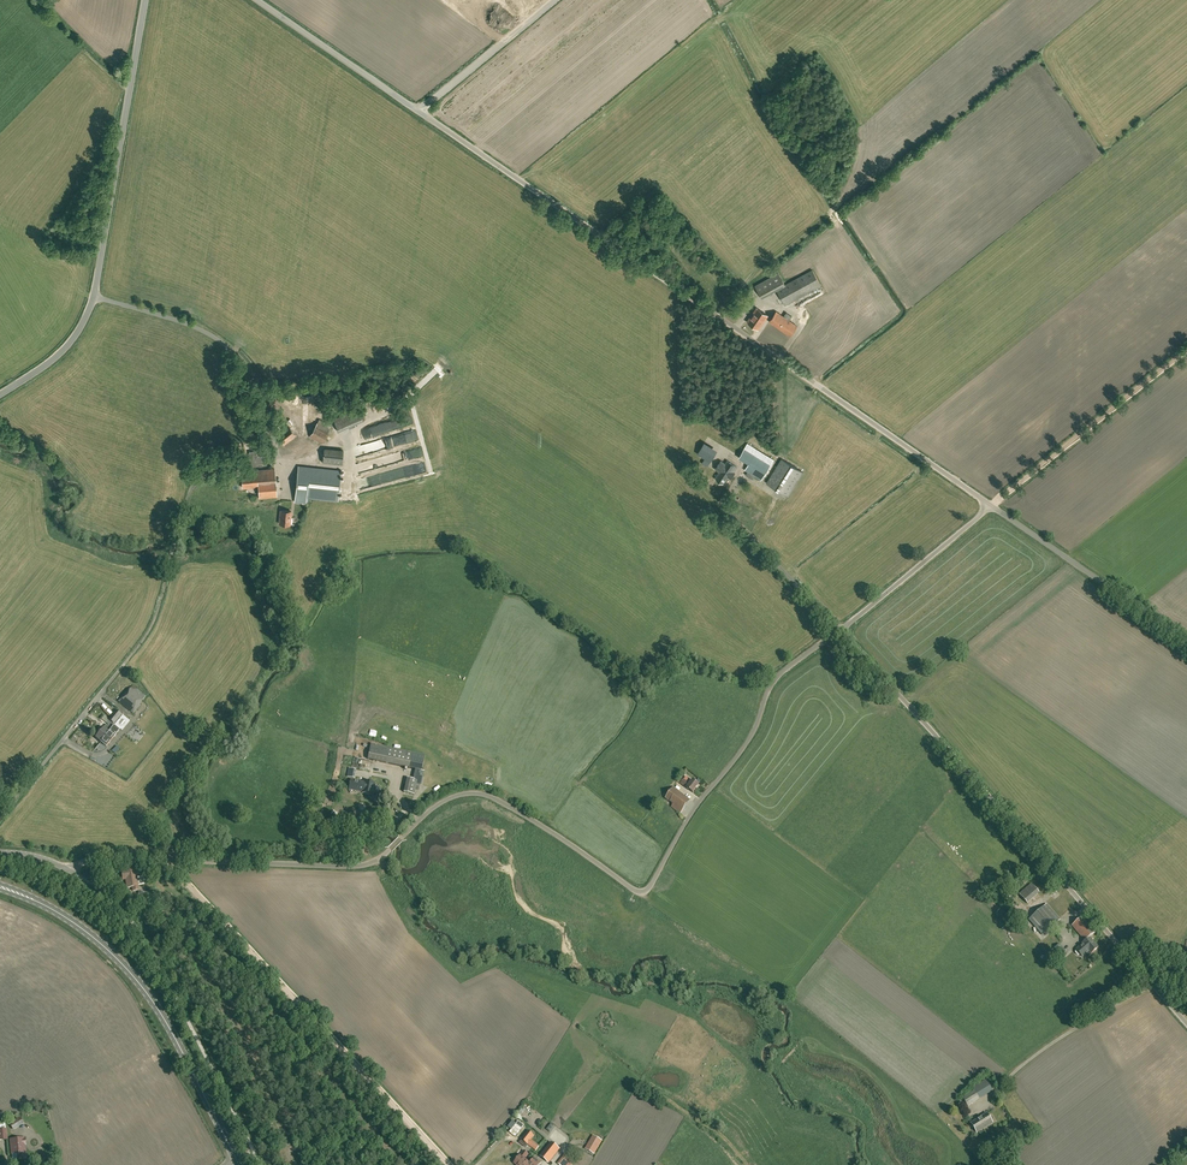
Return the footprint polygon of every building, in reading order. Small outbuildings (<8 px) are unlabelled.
[(821,286),(812,270),(785,285),(778,273),(755,286),(762,298),(777,290),(785,305),(821,286)] [(767,315),(757,308),(747,322),(758,329),(767,315)] [(786,312),(783,316),(776,311),(769,321),(790,336),(797,326),(789,320),(792,316),(786,312)] [(335,418),(341,432),(366,421),(360,407),(335,418)] [(390,416),(372,423),(375,430),(392,422),(390,416)] [(276,434),(285,445),(296,436),(287,425),(276,434)] [(315,426),(309,436),(321,443),(327,432),(315,426)] [(415,431),(393,438),(396,447),(418,440),(415,431)] [(765,473),(773,460),(747,444),(744,449),(753,455),(748,465),(745,470),(747,472),(745,475),(753,479),(755,476),(788,496),(803,472),(781,459),(771,476),(765,473)] [(707,467),(714,455),(701,447),(697,454),(704,458),(701,463),(707,467)] [(342,464),(343,451),(324,449),(323,462),(342,464)] [(715,469),(719,471),(715,477),(723,483),(728,477),(730,478),(734,472),(737,467),(727,460),(725,464),(721,461),(715,469)] [(299,466),(295,501),(305,502),(306,497),(337,501),(341,470),(299,466)] [(274,469),(241,471),(243,488),(258,486),(259,498),(277,496),(274,469)] [(280,510),(279,523),(290,524),(291,511),(280,510)] [(145,697),(133,686),(127,693),(126,692),(118,701),(133,713),(140,705),(140,704),(145,697)] [(123,713),(118,709),(108,720),(114,724),(123,713)] [(101,742),(114,727),(111,725),(110,726),(109,725),(108,726),(106,725),(95,738),(101,742)] [(119,731),(114,727),(101,742),(106,747),(119,731)] [(371,744),(368,760),(415,769),(420,770),(424,755),(412,753),(371,744)] [(404,792),(414,795),(416,789),(419,789),(420,785),(421,785),(424,771),(420,770),(415,769),(413,779),(407,777),(404,792)] [(699,785),(693,780),(690,784),(683,779),(680,784),(693,793),(699,785)] [(364,781),(364,782),(351,780),(349,790),(362,792),(362,793),(373,795),(375,783),(364,781)] [(674,788),(665,799),(673,804),(671,807),(680,814),(690,800),(674,788)] [(133,891),(139,890),(136,868),(125,870),(122,871),(123,880),(126,880),(127,888),(133,887),(133,891)] [(1026,904),(1038,893),(1031,884),(1018,895),(1026,904)] [(1029,920),(1042,936),(1060,920),(1047,904),(1029,920)] [(1079,955),(1080,954),(1082,957),(1089,951),(1091,953),(1098,947),(1089,937),(1095,932),(1083,917),(1072,926),(1085,941),(1082,943),(1083,944),(1076,950),(1075,951),(1075,953),(1077,955),(1079,955)] [(1066,951),(1059,944),(1053,949),(1060,957),(1066,951)] [(980,1098),(975,1090),(963,1098),(968,1106),(980,1098)] [(971,1123),(977,1133),(993,1123),(986,1113),(971,1123)] [(524,1126),(518,1121),(509,1132),(515,1137),(524,1126)] [(539,1146),(531,1139),(534,1136),(528,1130),(521,1139),(527,1144),(536,1150),(539,1146)] [(593,1136),(586,1149),(594,1154),(602,1141),(593,1136)] [(24,1145),(26,1145),(25,1139),(24,1139),(24,1138),(11,1139),(12,1154),(17,1153),(18,1159),(26,1158),(24,1145)] [(551,1143),(540,1156),(545,1160),(548,1162),(552,1157),(559,1149),(551,1143)] [(514,1163),(516,1164),(524,1164),(527,1161),(524,1159),(527,1154),(524,1151),(514,1163)] [(558,1163),(560,1164),(572,1164),(575,1162),(566,1154),(558,1163)]
